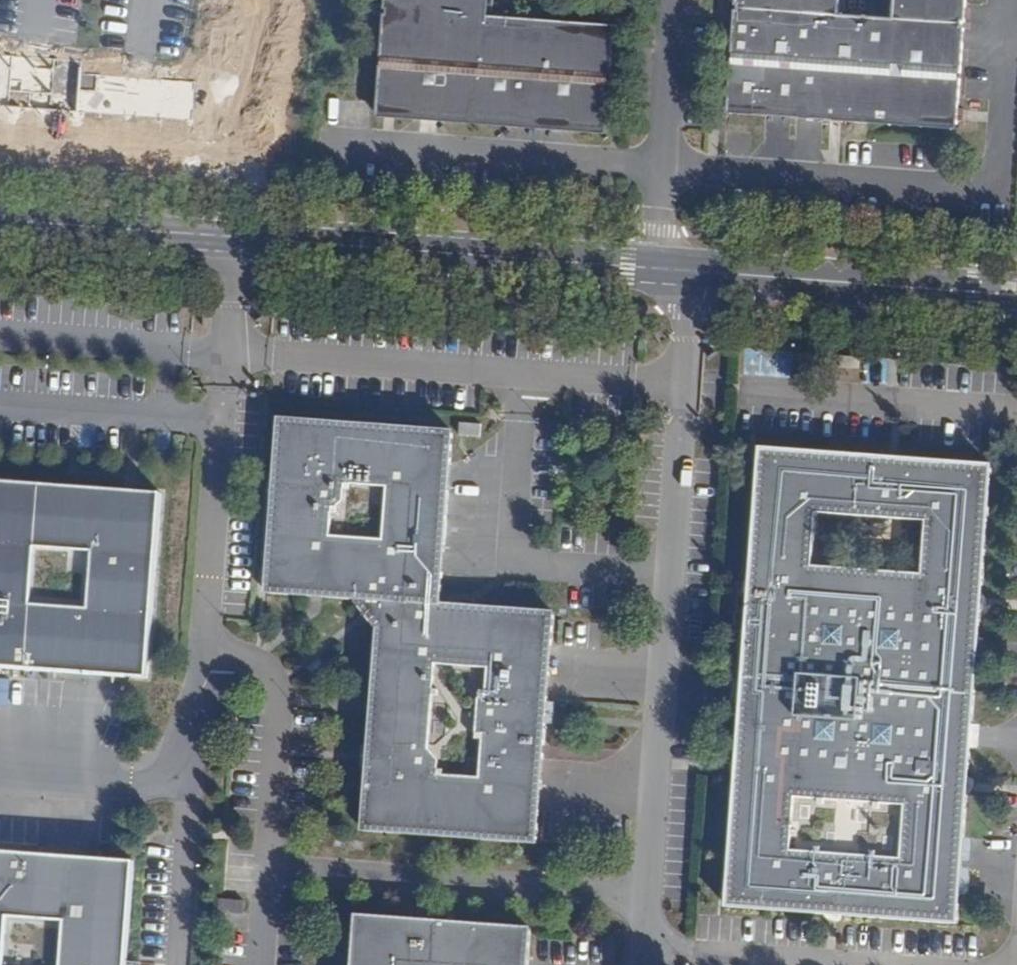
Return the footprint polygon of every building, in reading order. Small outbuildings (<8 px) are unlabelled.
[(377,110),(606,127),(612,31),(488,22),(490,0),(385,0),(377,110)] [(727,107),(954,124),(963,0),(889,0),(888,12),(835,8),(836,0),(735,0),(727,107)] [(190,122),(195,83),(78,74),(81,62),(0,57),(0,106),(190,122)] [(267,592),(355,600),(355,602),(375,627),(378,628),(363,830),(537,843),(554,612),(441,604),(453,431),(279,419),(267,592)] [(761,449),(726,906),(957,924),(991,465),(761,449)] [(149,679),(162,493),(0,481),(0,667),(149,679)] [(135,861),(0,851),(0,964),(14,964),(18,926),(76,931),(73,964),(127,964),(135,861)] [(215,897),(214,911),(244,914),(245,899),(215,897)] [(353,964),(528,964),(531,928),(357,915),(353,964)]
